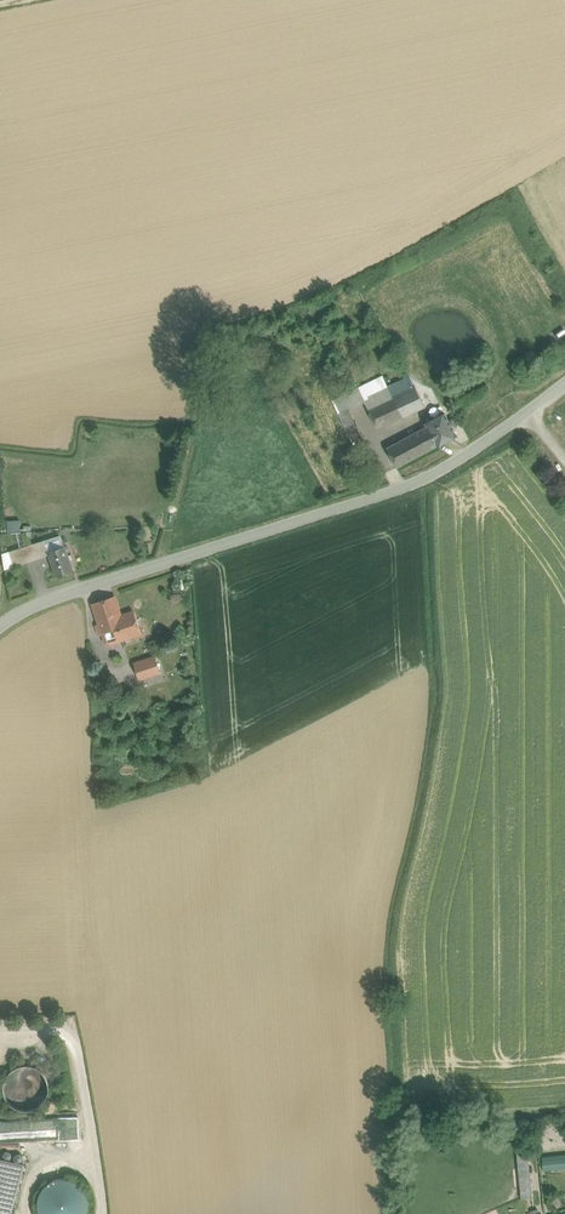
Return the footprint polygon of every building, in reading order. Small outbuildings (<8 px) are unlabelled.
[(383,376),(359,388),(365,400),(364,400),(368,408),(392,397),(383,376)] [(392,397),(368,408),(378,428),(425,407),(415,386),(392,397)] [(359,388),(333,400),(338,412),(348,408),(364,400),(365,400),(359,388)] [(348,408),(338,412),(348,431),(357,427),(348,408)] [(445,413),(426,423),(437,446),(438,446),(457,435),(445,413)] [(424,428),(387,447),(397,467),(437,446),(426,423),(423,425),(424,428)] [(357,427),(348,431),(358,452),(367,448),(361,436),(357,427)] [(21,519),(8,520),(9,530),(22,530),(21,519)] [(46,555),(49,554),(48,551),(63,546),(60,537),(41,543),(46,555)] [(41,542),(11,551),(15,565),(46,555),(41,543),(41,542)] [(63,546),(48,551),(49,554),(56,576),(74,570),(66,545),(63,546)] [(15,565),(11,551),(3,554),(5,568),(15,565)] [(134,611),(121,616),(114,596),(93,603),(100,624),(96,625),(99,635),(103,633),(118,628),(122,640),(142,633),(134,611)] [(118,628),(103,633),(106,642),(110,644),(122,640),(118,628)] [(155,657),(135,663),(140,678),(160,672),(155,657)] [(47,1096),(49,1088),(47,1079),(42,1072),(35,1067),(26,1065),(17,1067),(10,1072),(6,1080),(4,1088),(6,1097),(11,1104),(18,1109),(27,1110),(35,1109),(42,1104),(47,1096)] [(81,1137),(80,1116),(0,1120),(0,1132),(8,1131),(9,1140),(81,1137)] [(529,1154),(519,1155),(522,1190),(532,1189),(529,1154)] [(546,1159),(547,1172),(564,1171),(564,1157),(546,1159)] [(0,1158),(0,1213),(10,1213),(24,1164),(0,1158)] [(40,1213),(87,1213),(94,1187),(50,1176),(40,1213)]
